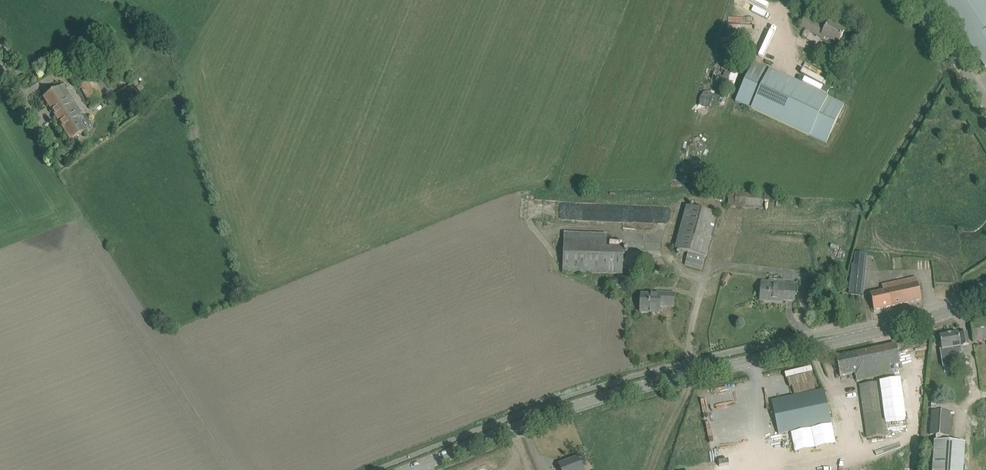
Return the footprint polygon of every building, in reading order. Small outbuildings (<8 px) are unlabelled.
[(985,67),(985,66),(985,0),(941,0),(985,67)] [(826,29),(812,21),(805,18),(801,26),(824,39),(825,36),(838,43),(844,31),(829,23),(826,29)] [(754,62),(736,102),(826,144),(844,104),(754,62)] [(804,69),(828,79),(830,72),(806,62),(804,69)] [(105,98),(112,94),(102,77),(95,81),(93,78),(81,85),(93,105),(105,98)] [(71,140),(79,135),(84,132),(77,119),(83,115),(63,84),(43,97),(71,140)] [(703,91),(699,104),(710,107),(713,94),(703,91)] [(762,209),(763,195),(735,192),(735,194),(729,193),(728,206),(762,209)] [(717,214),(693,208),(687,207),(675,249),(687,253),(684,265),(702,270),(717,214)] [(867,227),(856,273),(875,278),(887,232),(867,227)] [(563,272),(623,274),(624,247),(607,247),(608,234),(564,232),(563,272)] [(882,285),(883,291),(870,294),(874,311),(922,300),(917,278),(882,285)] [(786,281),(773,280),(769,280),(769,282),(762,281),(760,300),(782,302),(783,302),(783,300),(795,301),(796,284),(785,283),(786,281)] [(674,307),(674,297),(674,294),(657,293),(657,296),(642,295),(641,312),(660,314),(660,306),(674,307)] [(970,322),(974,342),(985,340),(985,319),(970,322)] [(942,349),(940,349),(943,367),(954,365),(952,355),(962,353),(961,347),(961,346),(969,345),(967,332),(958,334),(958,333),(940,336),(942,346),(942,349)] [(892,374),(890,366),(900,364),(896,344),(836,357),(840,376),(855,373),(857,381),(892,374)] [(914,414),(910,390),(908,380),(880,384),(879,383),(860,385),(865,423),(868,438),(888,435),(885,420),(891,419),(891,417),(914,414)] [(831,422),(827,400),(824,390),(772,401),(779,433),(786,432),(789,447),(809,444),(806,428),(831,422)] [(848,417),(846,407),(838,408),(841,419),(848,417)] [(942,436),(949,436),(951,411),(931,410),(930,435),(937,435),(936,441),(935,441),(933,469),(964,469),(965,443),(941,442),(942,436)] [(582,467),(579,458),(560,465),(562,469),(583,469),(582,467)]
